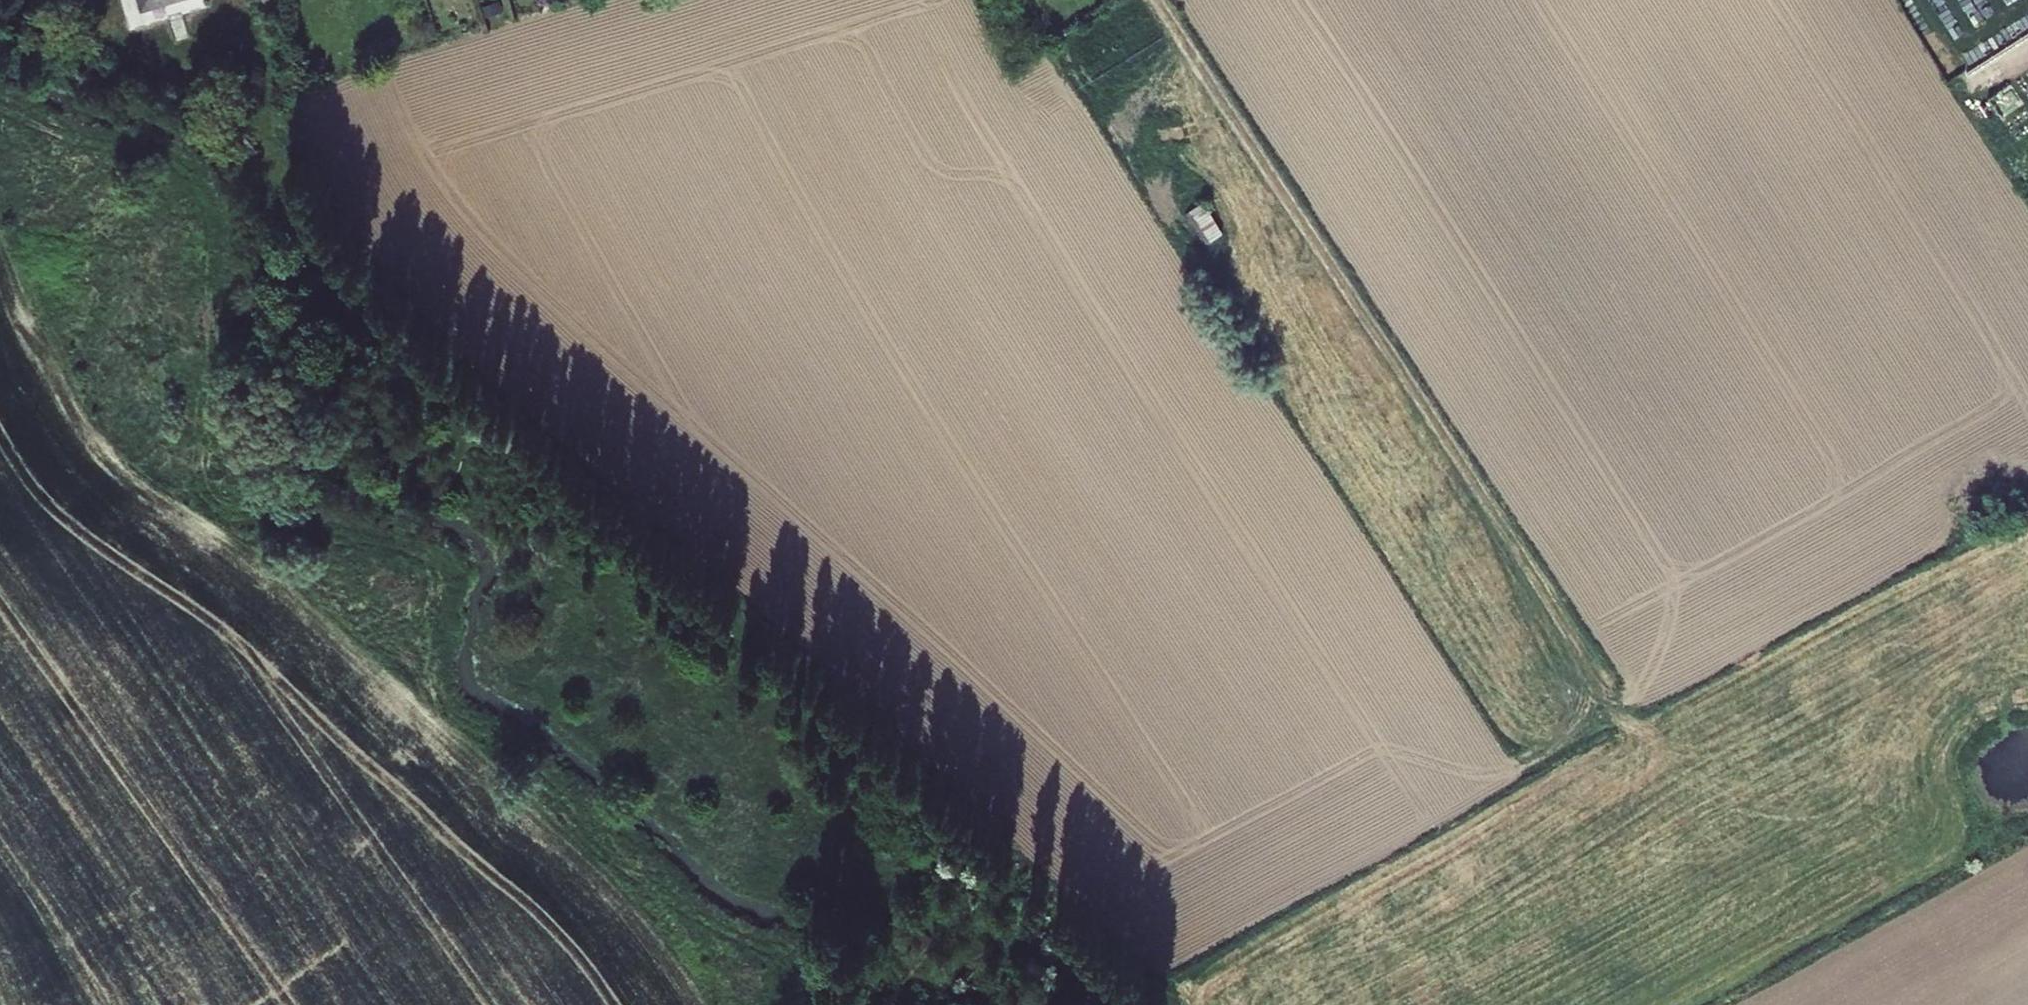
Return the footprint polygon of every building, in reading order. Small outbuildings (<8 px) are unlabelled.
[(482,5),(486,17),(504,11),(500,0),(497,0),(482,5)] [(432,33),(418,37),(420,45),(434,41),(432,33)] [(294,73),(296,85),(308,82),(306,70),(294,73)] [(1204,199),(1184,211),(1205,244),(1225,232),(1204,199)] [(498,419),(484,434),(505,454),(519,440),(498,419)]
